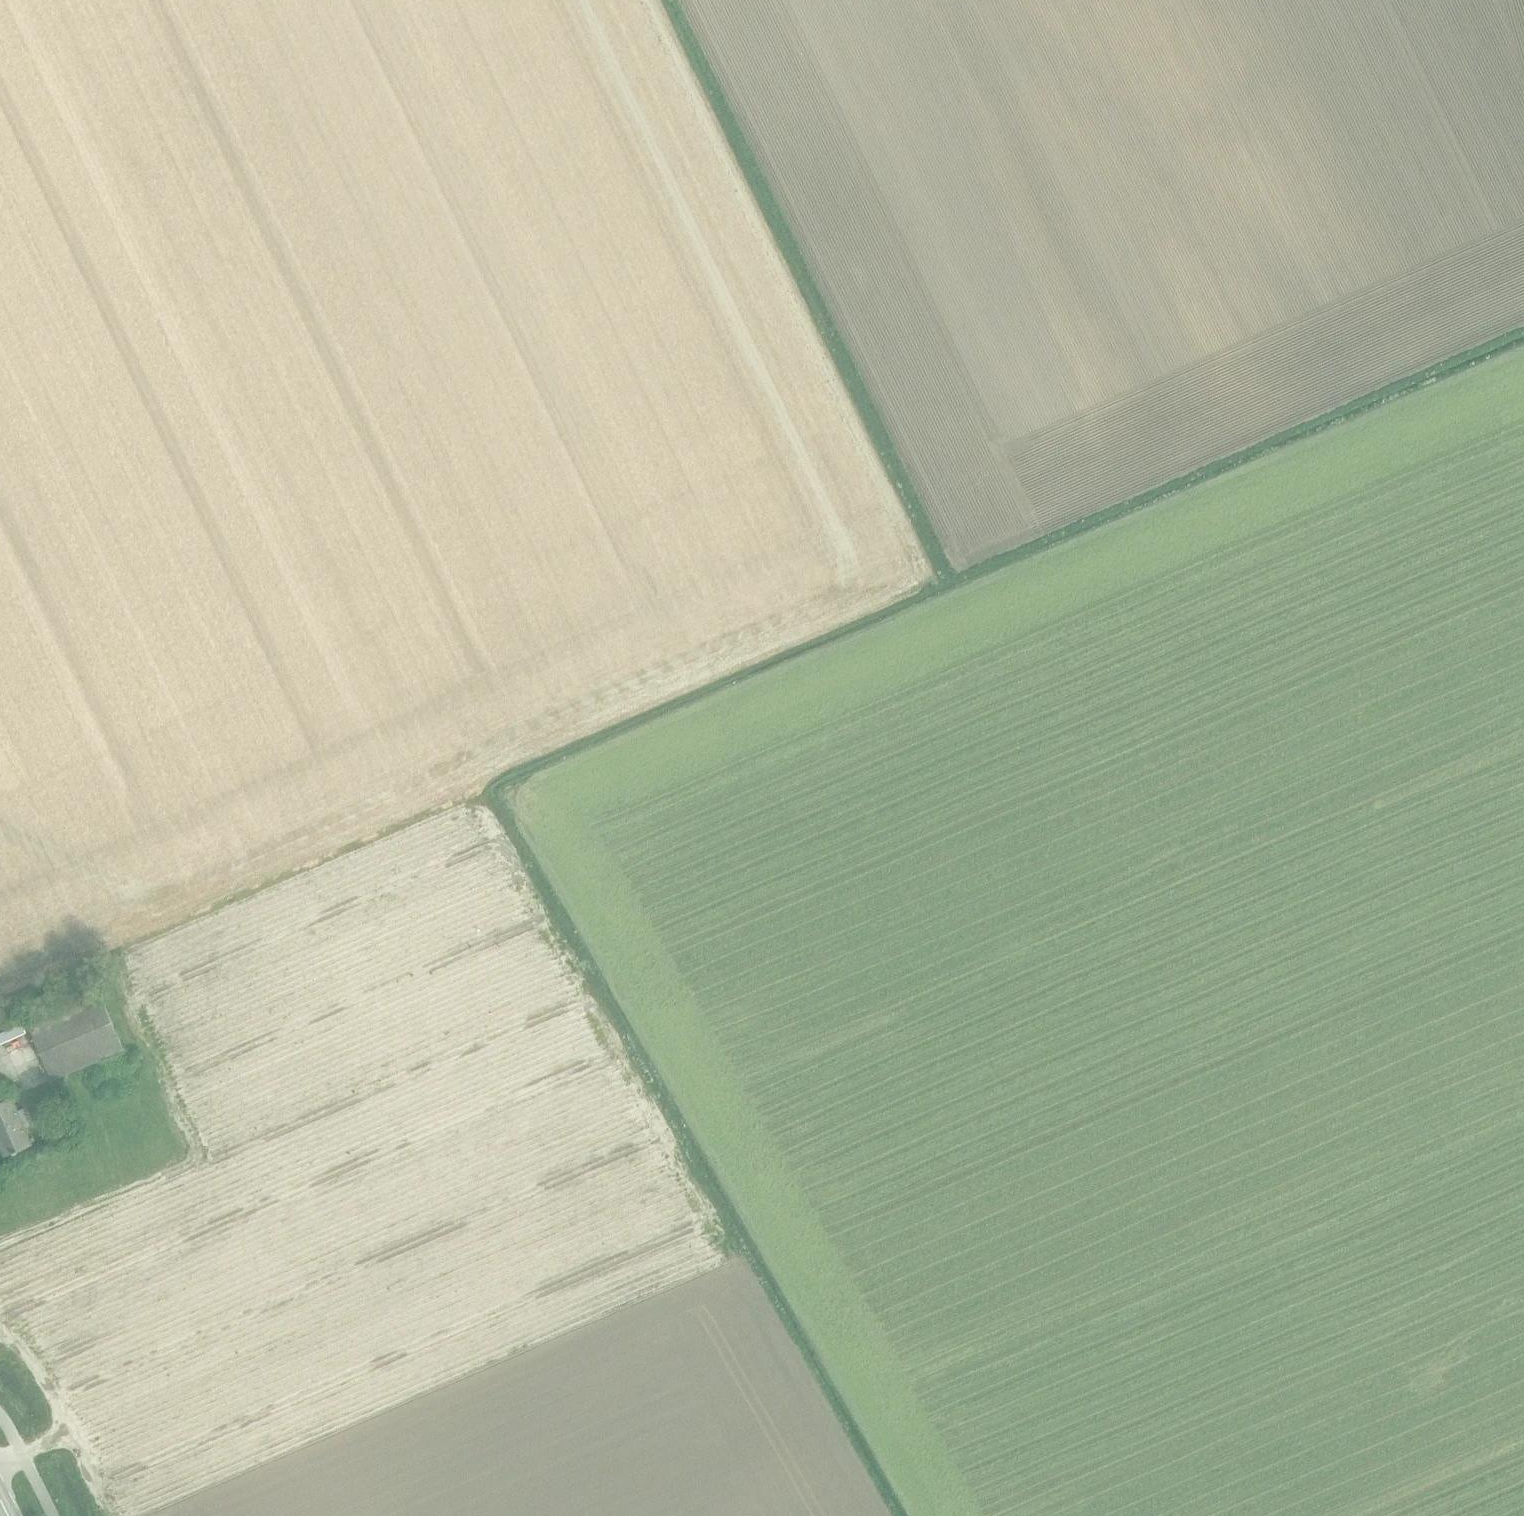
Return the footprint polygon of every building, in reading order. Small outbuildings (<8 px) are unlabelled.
[(25,1024),(49,1080),(121,1049),(97,993),(25,1024)] [(1,1153),(29,1141),(10,1097),(0,1102),(0,1152),(1,1153)]
